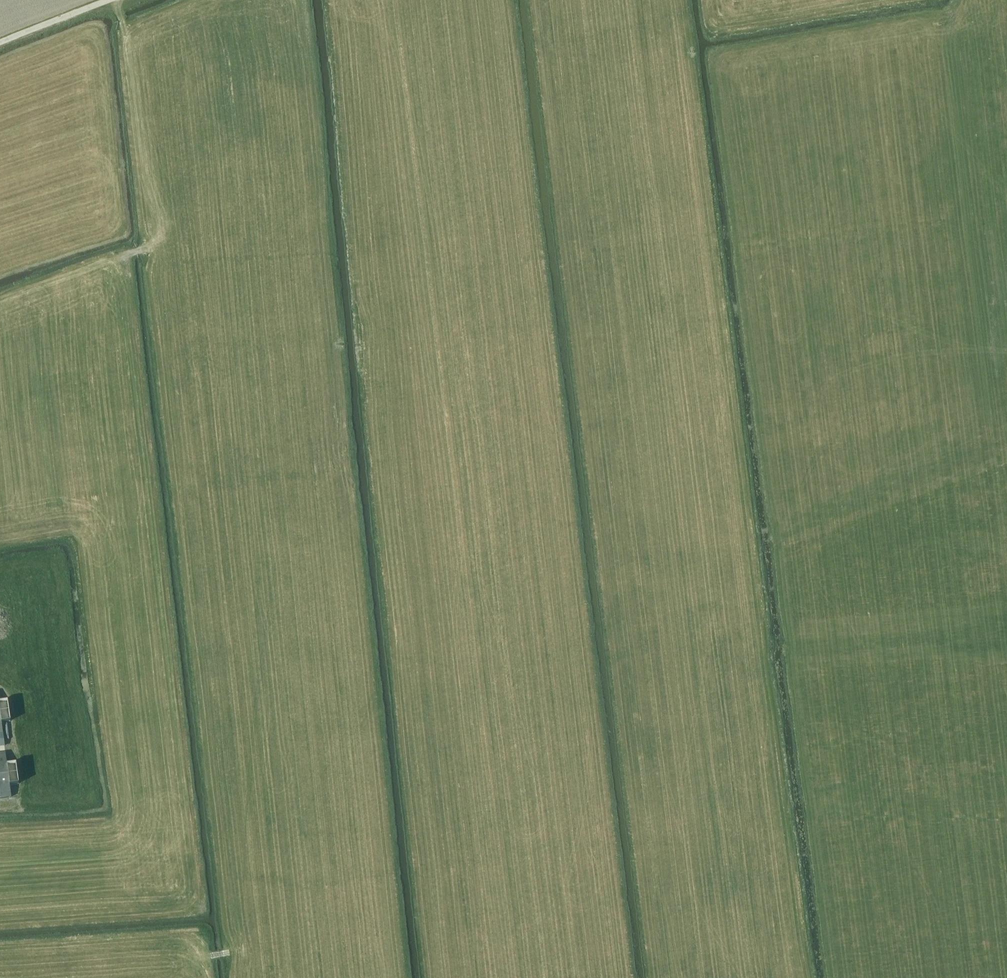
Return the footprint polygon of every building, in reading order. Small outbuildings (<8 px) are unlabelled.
[(0,753),(0,799),(11,797),(5,752),(0,753)]
